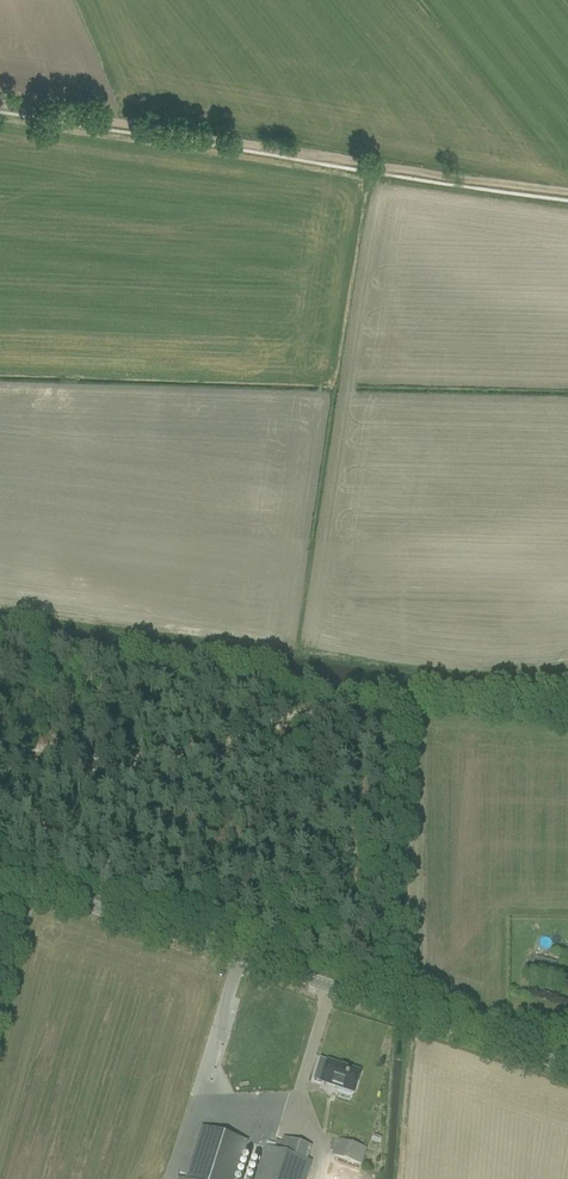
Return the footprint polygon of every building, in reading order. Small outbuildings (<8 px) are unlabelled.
[(264,1010),(258,1014),(262,1018),(267,1014),(264,1010)] [(353,1094),(359,1074),(360,1072),(320,1060),(313,1081),(353,1094)] [(185,1178),(235,1178),(247,1142),(202,1127),(185,1178)] [(311,1162),(307,1161),(311,1147),(284,1138),(279,1152),(265,1148),(255,1178),(306,1178),(311,1162)] [(366,1150),(338,1141),(326,1178),(357,1178),(366,1150)]
